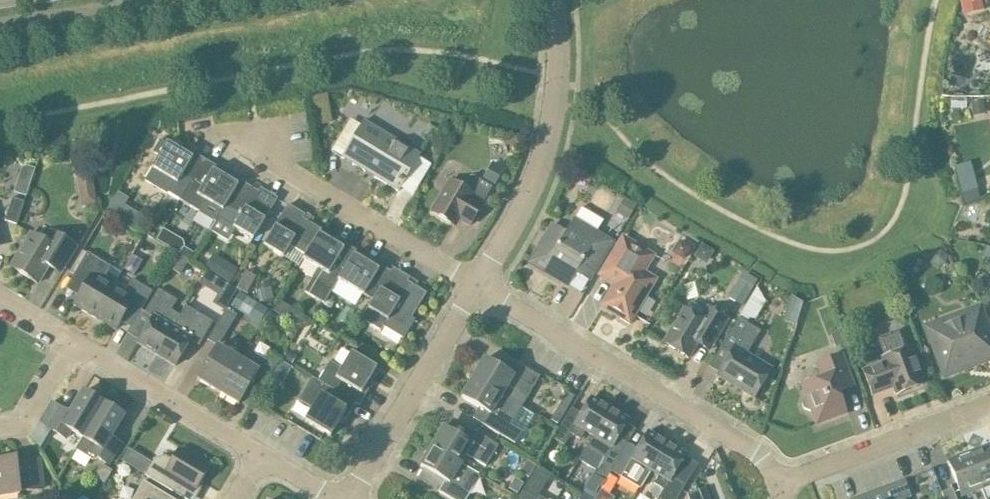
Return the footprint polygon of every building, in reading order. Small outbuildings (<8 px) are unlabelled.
[(981,0),(961,0),(963,11),(983,7),(981,0)] [(325,94),(312,97),(317,125),(330,123),(325,94)] [(970,103),(972,113),(985,110),(983,101),(970,103)] [(398,191),(421,153),(364,119),(341,157),(398,191)] [(180,200),(205,159),(188,149),(186,153),(167,141),(152,167),(145,179),(180,200)] [(238,184),(237,183),(219,173),(221,169),(205,159),(180,200),(199,211),(206,200),(222,210),(238,184)] [(494,183),(503,168),(493,162),(484,177),(494,183)] [(469,225),(492,187),(471,174),(463,188),(449,180),(431,211),(451,223),(455,216),(469,225)] [(95,204),(95,176),(81,176),(81,204),(95,204)] [(978,189),(976,183),(966,178),(958,181),(962,194),(978,189)] [(27,194),(31,183),(19,179),(15,191),(27,194)] [(238,184),(222,210),(210,230),(228,241),(235,228),(253,238),(277,197),(260,187),(258,191),(239,180),(237,183),(238,184)] [(129,200),(117,193),(107,211),(119,218),(129,200)] [(17,224),(24,201),(12,197),(5,220),(17,224)] [(625,198),(617,212),(626,218),(634,204),(625,198)] [(319,233),(321,229),(303,218),(305,214),(288,204),(263,245),(283,256),(290,245),(305,254),(306,255),(319,233)] [(611,242),(573,219),(565,231),(553,224),(538,250),(536,253),(536,257),(536,261),(537,264),(540,267),(542,270),(568,285),(576,273),(588,280),(611,242)] [(156,240),(165,246),(172,235),(163,229),(156,240)] [(76,245),(51,231),(45,241),(31,232),(10,266),(37,282),(51,259),(63,267),(76,245)] [(337,244),(319,233),(306,255),(305,254),(303,258),(319,268),(305,291),(324,303),(339,280),(338,280),(354,254),(356,250),(339,240),(337,244)] [(629,322),(655,279),(639,269),(649,253),(622,237),(600,274),(615,283),(602,305),(629,322)] [(713,251),(701,243),(694,256),(703,261),(707,260),(713,251)] [(180,252),(190,258),(194,252),(184,246),(180,252)] [(947,264),(948,256),(942,251),(934,254),(932,262),(939,267),(947,264)] [(95,317),(113,286),(103,280),(111,266),(87,252),(65,288),(79,297),(74,304),(95,317)] [(181,275),(189,260),(176,252),(167,266),(181,275)] [(372,265),(354,254),(338,280),(339,280),(363,295),(363,294),(373,300),(374,300),(391,271),(390,271),(374,261),(372,265)] [(229,283),(237,270),(227,263),(219,277),(229,283)] [(374,300),(373,300),(368,308),(362,319),(382,331),(384,327),(404,338),(415,319),(411,317),(426,292),(407,281),(410,277),(393,267),(390,271),(391,271),(374,300)] [(199,283),(213,292),(220,280),(206,272),(199,283)] [(245,272),(239,287),(249,291),(255,277),(245,272)] [(737,285),(751,293),(758,282),(745,273),(737,285)] [(138,315),(141,310),(152,291),(132,279),(123,292),(113,286),(95,317),(115,329),(120,321),(130,328),(138,315)] [(157,354),(180,315),(171,309),(177,300),(158,289),(145,312),(141,310),(138,315),(130,328),(127,333),(139,340),(138,343),(157,354)] [(268,309),(240,292),(231,306),(260,323),(268,309)] [(989,358),(989,333),(980,306),(926,327),(944,376),(989,358)] [(727,319),(708,307),(701,318),(684,308),(663,342),(688,357),(697,342),(709,349),(727,319)] [(208,338),(219,345),(238,315),(227,308),(208,338)] [(180,315),(157,354),(175,365),(192,337),(193,338),(191,340),(199,345),(213,322),(194,311),(189,320),(180,315)] [(754,397),(771,369),(746,354),(760,331),(738,317),(719,347),(730,354),(717,374),(754,397)] [(908,348),(901,329),(878,338),(884,356),(883,357),(885,362),(863,370),(872,394),(893,385),(897,394),(923,384),(909,347),(908,348)] [(831,333),(836,345),(844,342),(839,330),(831,333)] [(220,392),(239,359),(217,346),(197,378),(220,392)] [(296,354),(288,349),(284,357),(292,362),(296,354)] [(355,402),(355,403),(359,405),(369,388),(365,385),(377,367),(351,351),(341,367),(330,361),(318,380),(333,389),(355,402)] [(259,393),(280,359),(269,352),(265,359),(256,354),(250,365),(239,359),(220,392),(239,403),(248,387),(259,393)] [(816,424),(846,413),(838,391),(853,386),(841,354),(825,360),(830,373),(801,384),(805,396),(802,403),(804,408),(812,412),(816,424)] [(508,399),(521,407),(527,397),(539,376),(515,361),(509,372),(485,358),(473,378),(501,395),(502,394),(507,385),(514,390),(509,398),(508,399)] [(318,380),(312,376),(298,399),(312,408),(305,420),(330,435),(342,416),(345,419),(355,403),(355,402),(333,389),(318,380)] [(509,398),(502,394),(501,395),(473,378),(461,397),(486,411),(479,422),(504,436),(516,444),(522,432),(510,425),(516,415),(521,407),(508,399),(509,398)] [(83,437),(104,403),(83,391),(70,412),(51,401),(39,422),(65,438),(70,430),(83,437)] [(558,424),(575,396),(567,392),(551,419),(558,424)] [(594,435),(610,408),(591,397),(581,413),(572,408),(553,438),(564,444),(571,433),(580,439),(585,430),(593,435),(594,435)] [(104,403),(83,437),(76,449),(93,460),(99,458),(108,463),(120,443),(110,437),(123,415),(104,403)] [(611,471),(628,443),(618,437),(628,420),(610,408),(594,435),(593,435),(586,447),(604,458),(600,464),(594,475),(595,475),(605,482),(606,482),(612,471),(611,471)] [(460,464),(461,463),(466,454),(468,455),(486,466),(498,445),(474,430),(468,441),(443,426),(431,447),(460,464)] [(651,470),(667,443),(648,431),(637,449),(628,443),(611,471),(612,471),(622,477),(640,488),(651,470)] [(651,470),(659,475),(654,483),(663,489),(657,498),(677,498),(685,485),(672,476),(685,454),(667,443),(651,470)] [(981,487),(989,484),(989,448),(989,445),(968,452),(981,487)] [(461,463),(460,464),(431,447),(420,465),(445,480),(438,491),(452,498),(466,498),(481,475),(461,463)] [(143,457),(129,448),(122,460),(136,469),(143,457)] [(209,466),(179,448),(172,459),(165,455),(154,457),(144,474),(172,491),(179,479),(196,489),(209,466)] [(961,495),(981,487),(968,452),(948,460),(961,495)] [(15,458),(0,460),(0,496),(19,494),(19,491),(42,488),(38,459),(16,461),(15,458)] [(104,483),(112,471),(101,464),(94,476),(104,483)] [(536,498),(551,474),(537,466),(522,490),(536,498)] [(595,475),(584,493),(593,498),(595,498),(605,482),(595,475)] [(143,480),(132,498),(174,498),(143,480)] [(905,498),(910,496),(906,484),(872,497),(873,498),(905,498)] [(953,488),(941,492),(944,498),(957,498),(953,488)]
